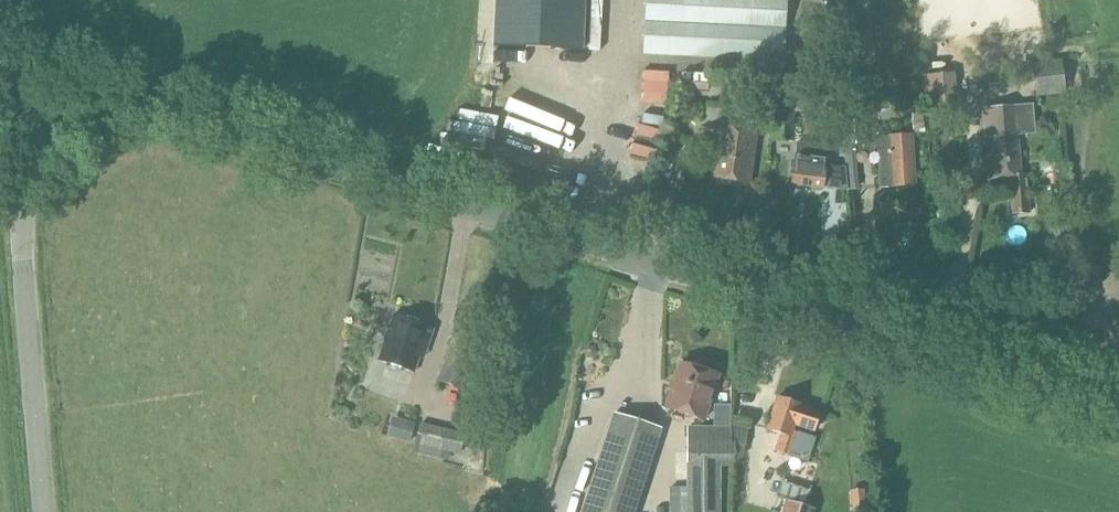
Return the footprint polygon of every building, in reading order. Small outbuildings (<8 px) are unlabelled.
[(493,46),(583,51),(585,0),(495,0),(493,46)] [(596,25),(612,25),(613,0),(596,0),(596,25)] [(643,54),(784,62),(787,0),(646,0),(643,54)] [(706,70),(680,70),(680,87),(706,88),(706,70)] [(988,92),(1015,90),(1013,71),(987,73),(988,92)] [(923,75),(926,108),(957,105),(953,73),(923,75)] [(858,74),(837,76),(844,144),(854,143),(854,146),(866,145),(858,74)] [(1053,75),(1025,76),(1025,89),(1054,88),(1053,75)] [(813,84),(795,83),(793,113),(807,114),(809,114),(811,114),(813,84)] [(1032,134),(1030,104),(982,107),(987,176),(1006,175),(1007,186),(1010,185),(1012,213),(1027,212),(1025,173),(1019,173),(1017,135),(1032,134)] [(793,113),(771,113),(771,144),(793,144),(793,127),(793,113)] [(719,128),(712,178),(749,183),(756,133),(719,128)] [(914,185),(910,134),(876,137),(880,188),(914,185)] [(844,144),(843,144),(847,191),(859,189),(857,172),(854,146),(854,143),(844,144)] [(822,188),(825,164),(795,160),(792,184),(822,188)] [(426,349),(433,328),(394,314),(378,359),(413,372),(422,347),(426,349)] [(473,336),(453,330),(436,378),(456,385),(473,336)] [(717,376),(679,364),(665,408),(703,420),(717,376)] [(789,456),(795,439),(797,433),(792,431),(794,425),(813,431),(819,415),(799,408),(800,405),(778,397),(767,429),(782,434),(776,452),(789,456)] [(660,430),(613,414),(582,511),(634,511),(660,430)] [(386,434),(408,440),(413,422),(391,416),(386,434)] [(458,451),(462,433),(420,424),(416,441),(458,451)] [(720,466),(734,466),(735,443),(734,442),(734,440),(731,439),(731,428),(688,427),(686,511),(720,511),(720,466)] [(785,500),(782,511),(811,511),(812,509),(785,500)] [(851,504),(852,511),(867,511),(866,502),(851,504)]
